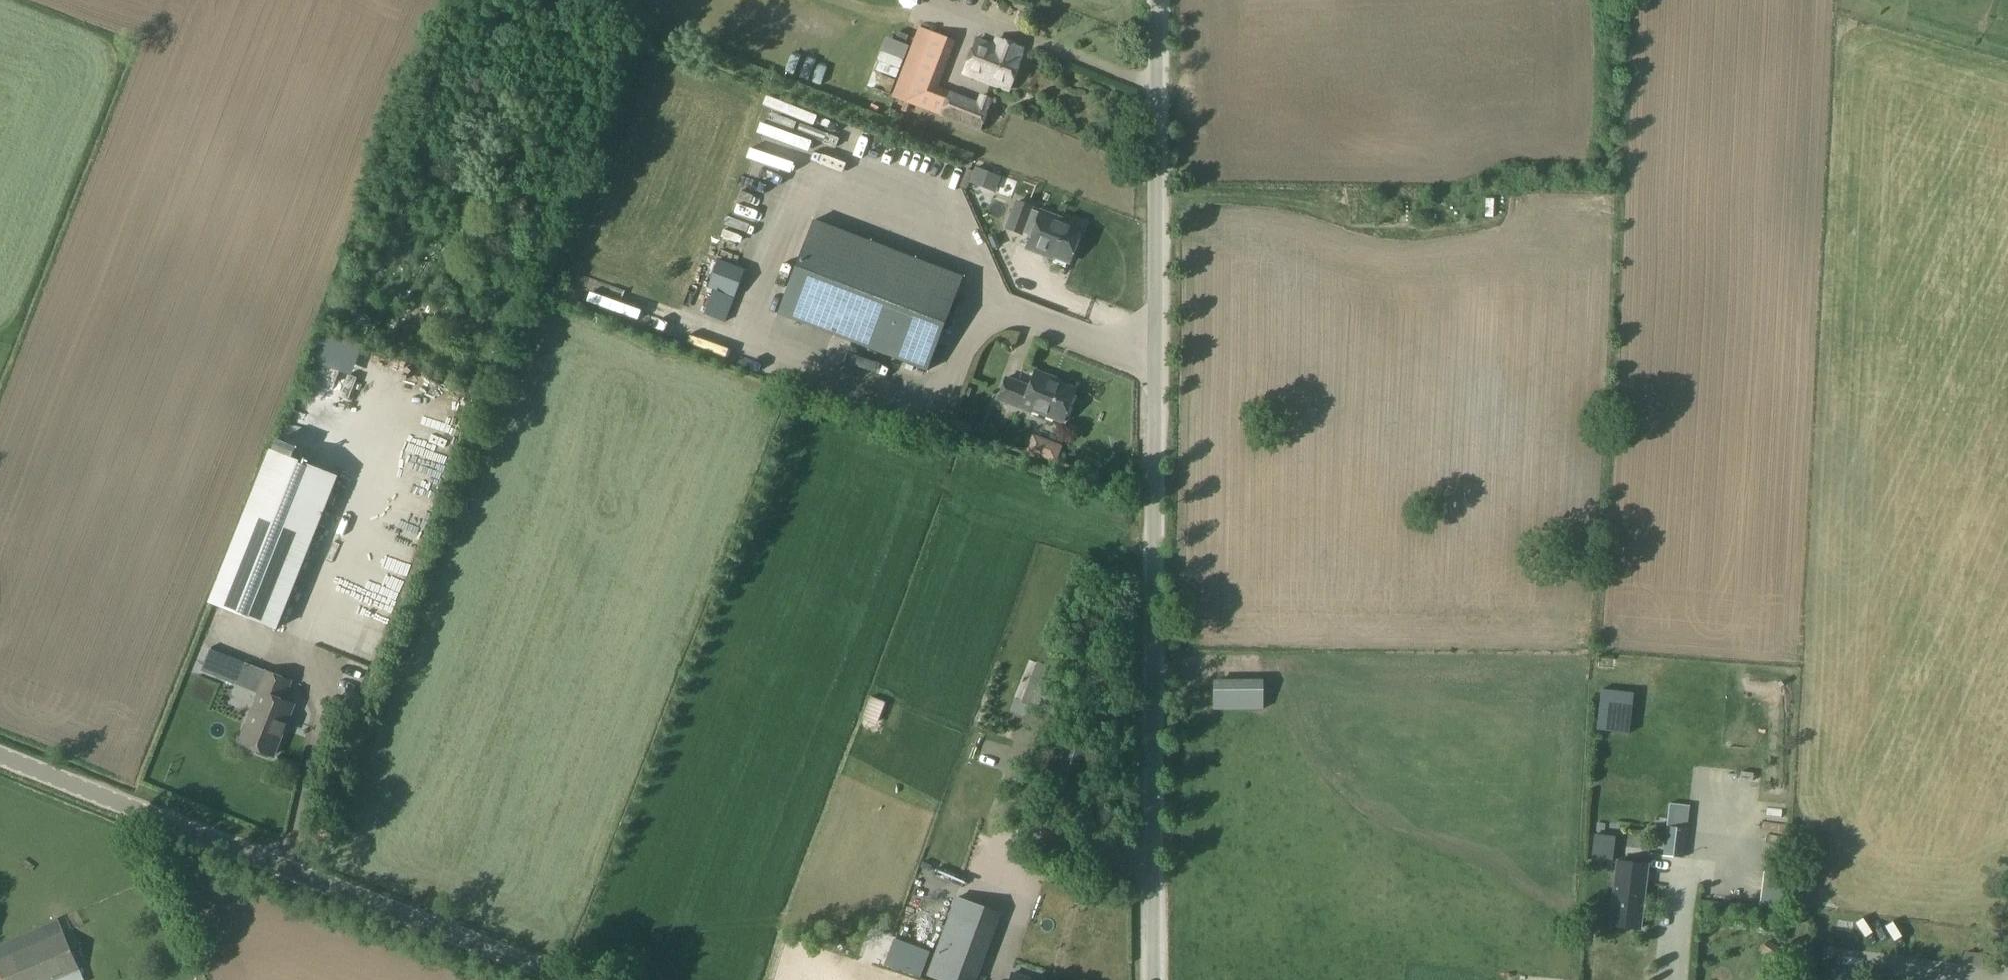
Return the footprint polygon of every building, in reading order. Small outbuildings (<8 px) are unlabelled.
[(931,32),(907,96),(930,105),(955,42),(931,32)] [(1022,57),(1016,54),(1018,47),(1001,40),(998,47),(977,39),(963,73),(1008,91),(1022,57)] [(873,83),(896,90),(906,58),(883,51),(873,83)] [(982,124),(993,94),(984,90),(981,98),(953,87),(944,110),(982,124)] [(995,192),(1001,176),(976,167),(970,182),(995,192)] [(1040,213),(1033,210),(1034,207),(1016,199),(1004,229),(1022,235),(1023,233),(1031,236),(1026,249),(1053,259),(1054,254),(1070,260),(1083,229),(1061,221),(1062,219),(1041,211),(1040,213)] [(741,210),(737,220),(767,231),(771,222),(741,210)] [(927,372),(963,276),(814,219),(777,314),(927,372)] [(925,258),(947,263),(949,254),(928,249),(925,258)] [(734,298),(745,269),(718,259),(707,288),(734,298)] [(607,316),(606,322),(634,329),(635,323),(607,316)] [(1075,391),(1050,381),(1051,377),(1036,371),(1030,385),(1005,376),(996,400),(1021,410),(1022,408),(1030,412),(1031,410),(1063,422),(1075,391)] [(1057,462),(1063,444),(1033,435),(1027,452),(1057,462)] [(337,478),(269,452),(210,602),(277,629),(337,478)] [(234,684),(243,662),(210,649),(201,671),(234,684)] [(1021,703),(1042,711),(1043,710),(1057,715),(1064,698),(1050,692),(1058,671),(1037,662),(1021,703)] [(273,756),(293,705),(285,702),(293,681),(265,669),(256,693),(260,695),(241,743),(273,756)] [(1611,678),(1598,679),(1599,693),(1612,693),(1611,678)] [(1214,710),(1264,709),(1263,679),(1213,680),(1214,710)] [(886,706),(872,700),(863,722),(877,728),(886,706)] [(1592,737),(1626,738),(1626,707),(1592,707),(1592,737)] [(1683,857),(1687,830),(1667,827),(1663,855),(1683,857)] [(1648,865),(1618,862),(1610,925),(1640,929),(1648,865)] [(943,979),(969,979),(994,912),(956,898),(928,974),(943,979)] [(4,979),(56,979),(80,969),(57,918),(0,944),(0,972),(4,979)]
